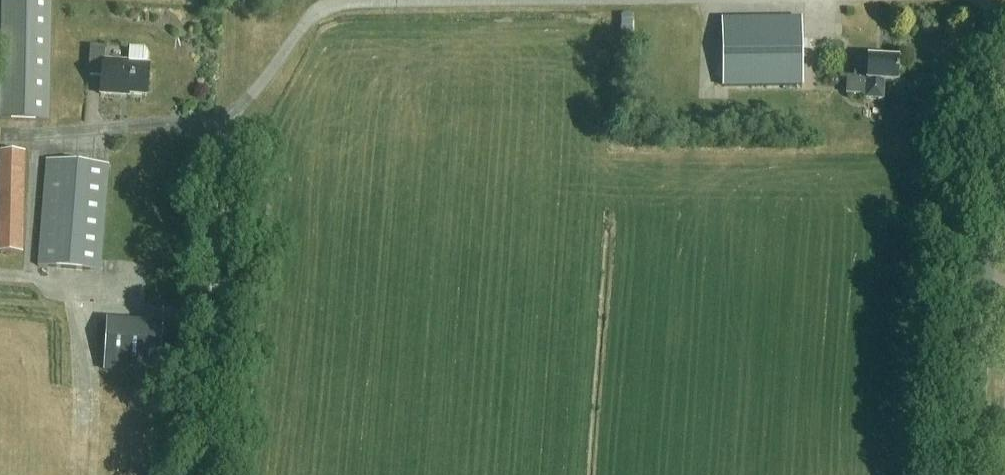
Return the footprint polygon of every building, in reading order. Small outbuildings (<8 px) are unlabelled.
[(0,86),(0,121),(47,122),(50,2),(2,1),(0,86)] [(634,15),(620,15),(621,38),(635,38),(634,15)] [(799,19),(719,21),(721,88),(801,86),(799,19)] [(129,49),(128,63),(102,61),(103,49),(90,48),(88,76),(101,77),(100,95),(120,97),(120,95),(146,97),(148,67),(146,66),(147,53),(144,50),(129,49)] [(846,78),(845,95),(865,96),(865,100),(882,100),(883,83),(896,84),(897,61),(867,59),(867,61),(857,60),(855,60),(854,78),(846,78)] [(24,153),(0,153),(0,253),(21,253),(24,153)] [(153,266),(154,251),(155,251),(156,241),(162,242),(166,183),(162,183),(164,162),(123,159),(121,180),(117,180),(112,238),(102,237),(108,166),(46,161),(37,267),(100,272),(100,262),(153,266)] [(158,376),(162,324),(106,319),(102,372),(158,376)]
